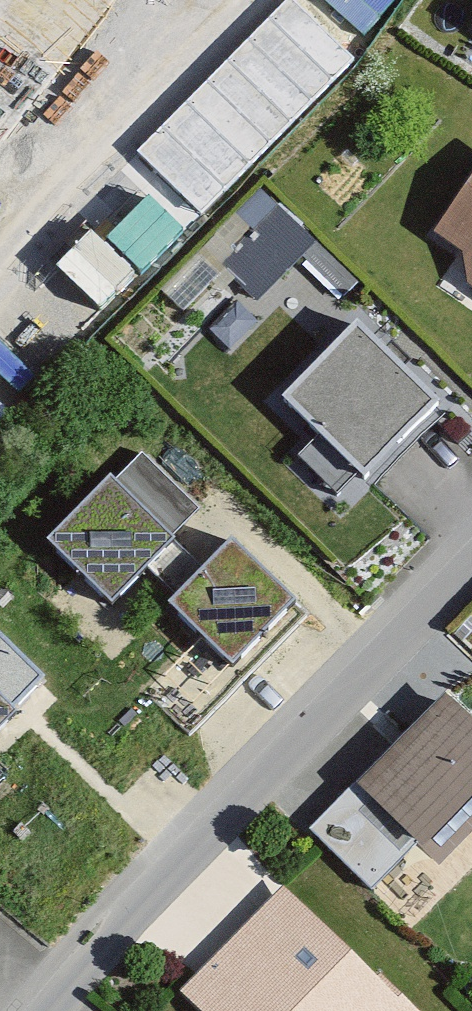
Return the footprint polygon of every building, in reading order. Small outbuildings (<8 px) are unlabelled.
[(135,0),(0,0),(0,167),(135,0)] [(429,225),(465,249),(463,275),(471,281),(471,168),(429,225)] [(259,180),(203,244),(265,297),(320,233),(259,180)] [(443,396),(358,317),(285,395),(370,474),(443,396)] [(317,427),(296,447),(341,493),(362,472),(317,427)] [(202,507),(139,448),(52,541),(115,600),(202,507)] [(293,597),(231,538),(171,600),(233,659),(293,597)] [(43,674),(0,634),(0,720),(43,674)] [(317,812),(354,848),(392,809),(441,857),(471,825),(471,717),(459,704),(374,791),(355,773),(317,812)] [(291,890),(192,994),(210,1010),(418,1010),(291,890)]
